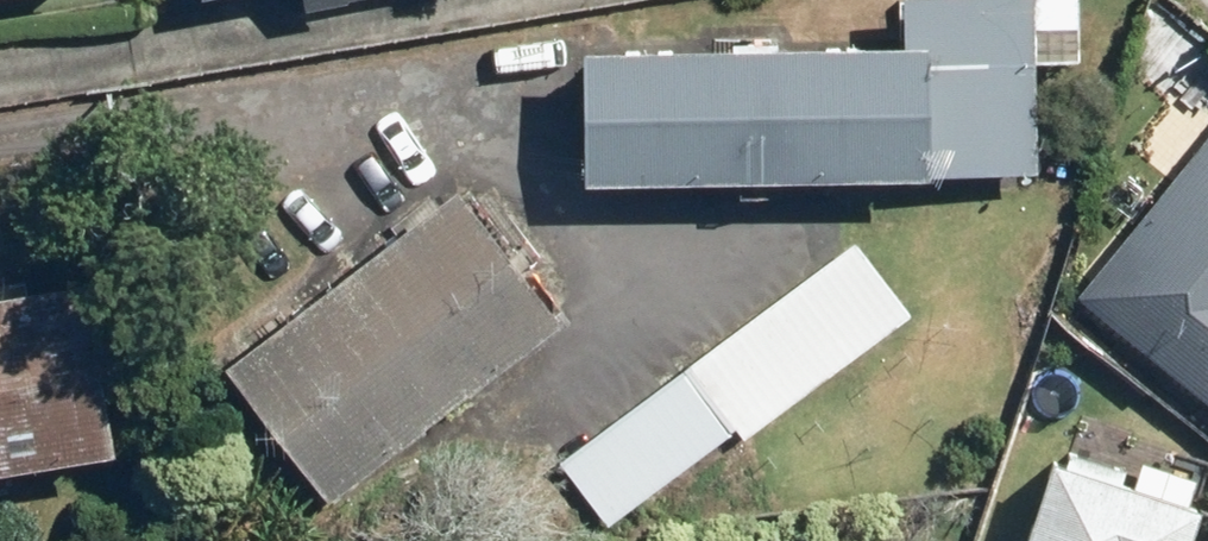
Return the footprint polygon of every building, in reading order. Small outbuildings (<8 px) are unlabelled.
[(1044,0),(920,0),(920,33),(600,32),(599,168),(1044,169),(1044,52),(1044,0)] [(1095,297),(1207,381),(1207,144),(1095,297)] [(581,311),(470,167),(236,348),(347,491),(581,311)] [(695,365),(742,425),(754,439),(917,309),(858,235),(695,365)] [(103,265),(0,283),(0,465),(134,442),(103,265)] [(742,425),(695,365),(692,362),(562,466),(612,529),(742,425)] [(1207,517),(1207,490),(1070,443),(1037,540),(1200,540),(1207,517)] [(742,532),(738,540),(766,540),(742,532)]
